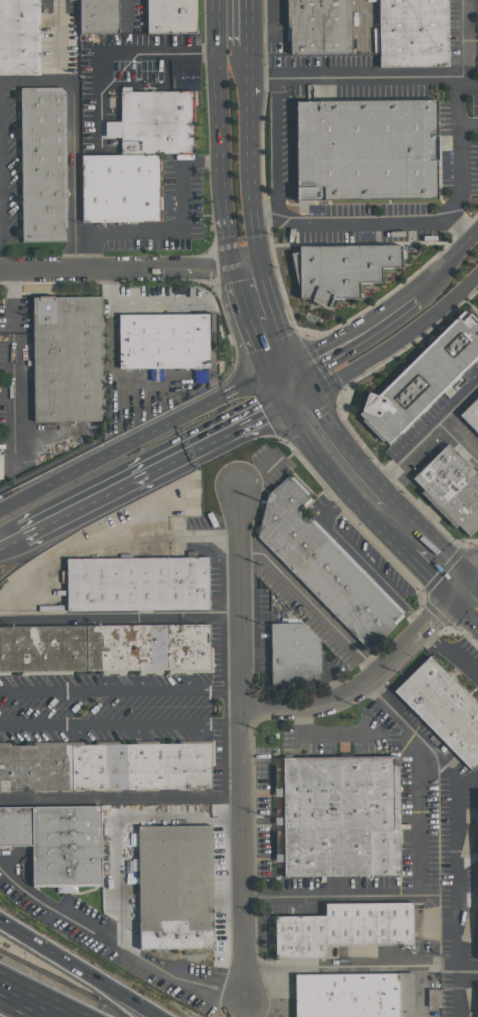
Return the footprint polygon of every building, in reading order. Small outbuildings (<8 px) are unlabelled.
[(39,74),(38,0),(0,0),(0,74),(39,74)] [(79,30),(78,0),(117,0),(119,28),(79,30)] [(148,28),(195,28),(194,0),(147,0),(148,28)] [(290,55),(289,0),(349,0),(350,54),(290,55)] [(447,0),(378,0),(379,67),(448,66),(447,0)] [(21,88),(62,87),(66,92),(68,241),(22,242),(21,88)] [(121,92),(194,91),(194,154),(161,154),(121,155),(121,92)] [(296,103),(436,100),(438,198),(298,200),(296,103)] [(82,155),(121,155),(161,154),(162,220),(83,221),(82,155)] [(300,246),(401,246),(401,267),(382,267),(382,283),(359,283),(359,299),(333,299),(328,308),(311,302),(311,298),(300,298),(292,254),(300,251),(300,246)] [(34,298),(102,297),(103,419),(35,420),(34,298)] [(465,311),(477,324),(477,358),(389,446),(359,414),(363,410),(361,410),(369,392),(379,396),(465,311)] [(118,315),(209,314),(210,366),(119,367),(118,315)] [(457,414),(477,394),(477,435),(457,414)] [(446,443),(477,476),(477,525),(466,537),(410,479),(446,443)] [(267,496),(291,473),(314,496),(302,508),(407,614),(370,650),(258,537),(267,496)] [(68,559),(207,559),(208,610),(68,612),(68,559)] [(211,672),(0,673),(0,626),(209,624),(211,672)] [(273,624),(304,624),(322,640),(323,687),(273,688),(273,624)] [(428,656),(477,707),(477,761),(470,769),(393,691),(428,656)] [(212,792),(0,791),(0,746),(212,742),(212,792)] [(281,758),(397,756),(399,875),(283,876),(281,758)] [(34,846),(0,846),(0,807),(102,806),(102,887),(34,887),(34,846)] [(139,826),(213,825),(213,949),(139,950),(139,826)] [(326,917),(326,904),(415,904),(415,945),(327,945),(327,959),(276,959),(276,917),(326,917)] [(415,974),(416,1016),(296,1016),(296,975),(415,974)]
